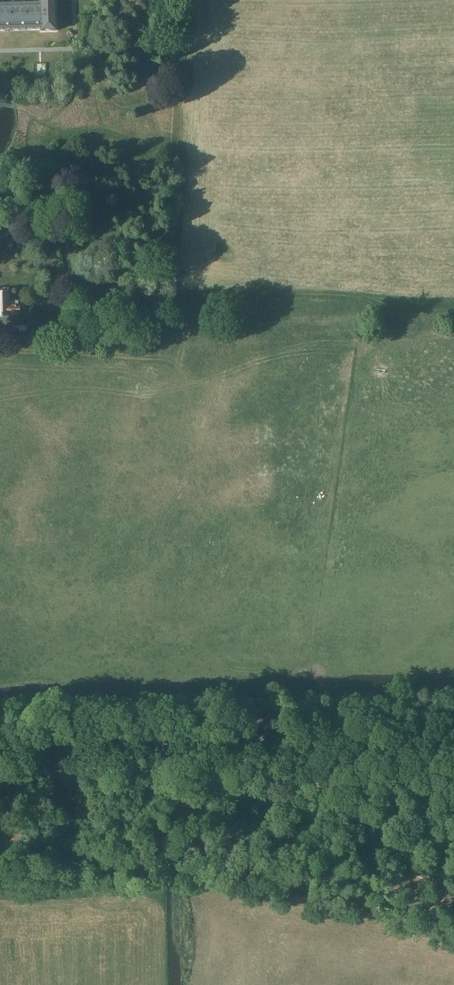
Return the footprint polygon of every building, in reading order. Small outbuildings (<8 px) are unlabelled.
[(41,29),(41,31),(57,31),(56,0),(40,0),(40,3),(40,5),(0,7),(0,30),(41,29)] [(7,286),(0,287),(0,290),(0,314),(10,314),(10,312),(21,312),(21,303),(19,304),(19,299),(10,299),(10,290),(7,290),(7,286)]
